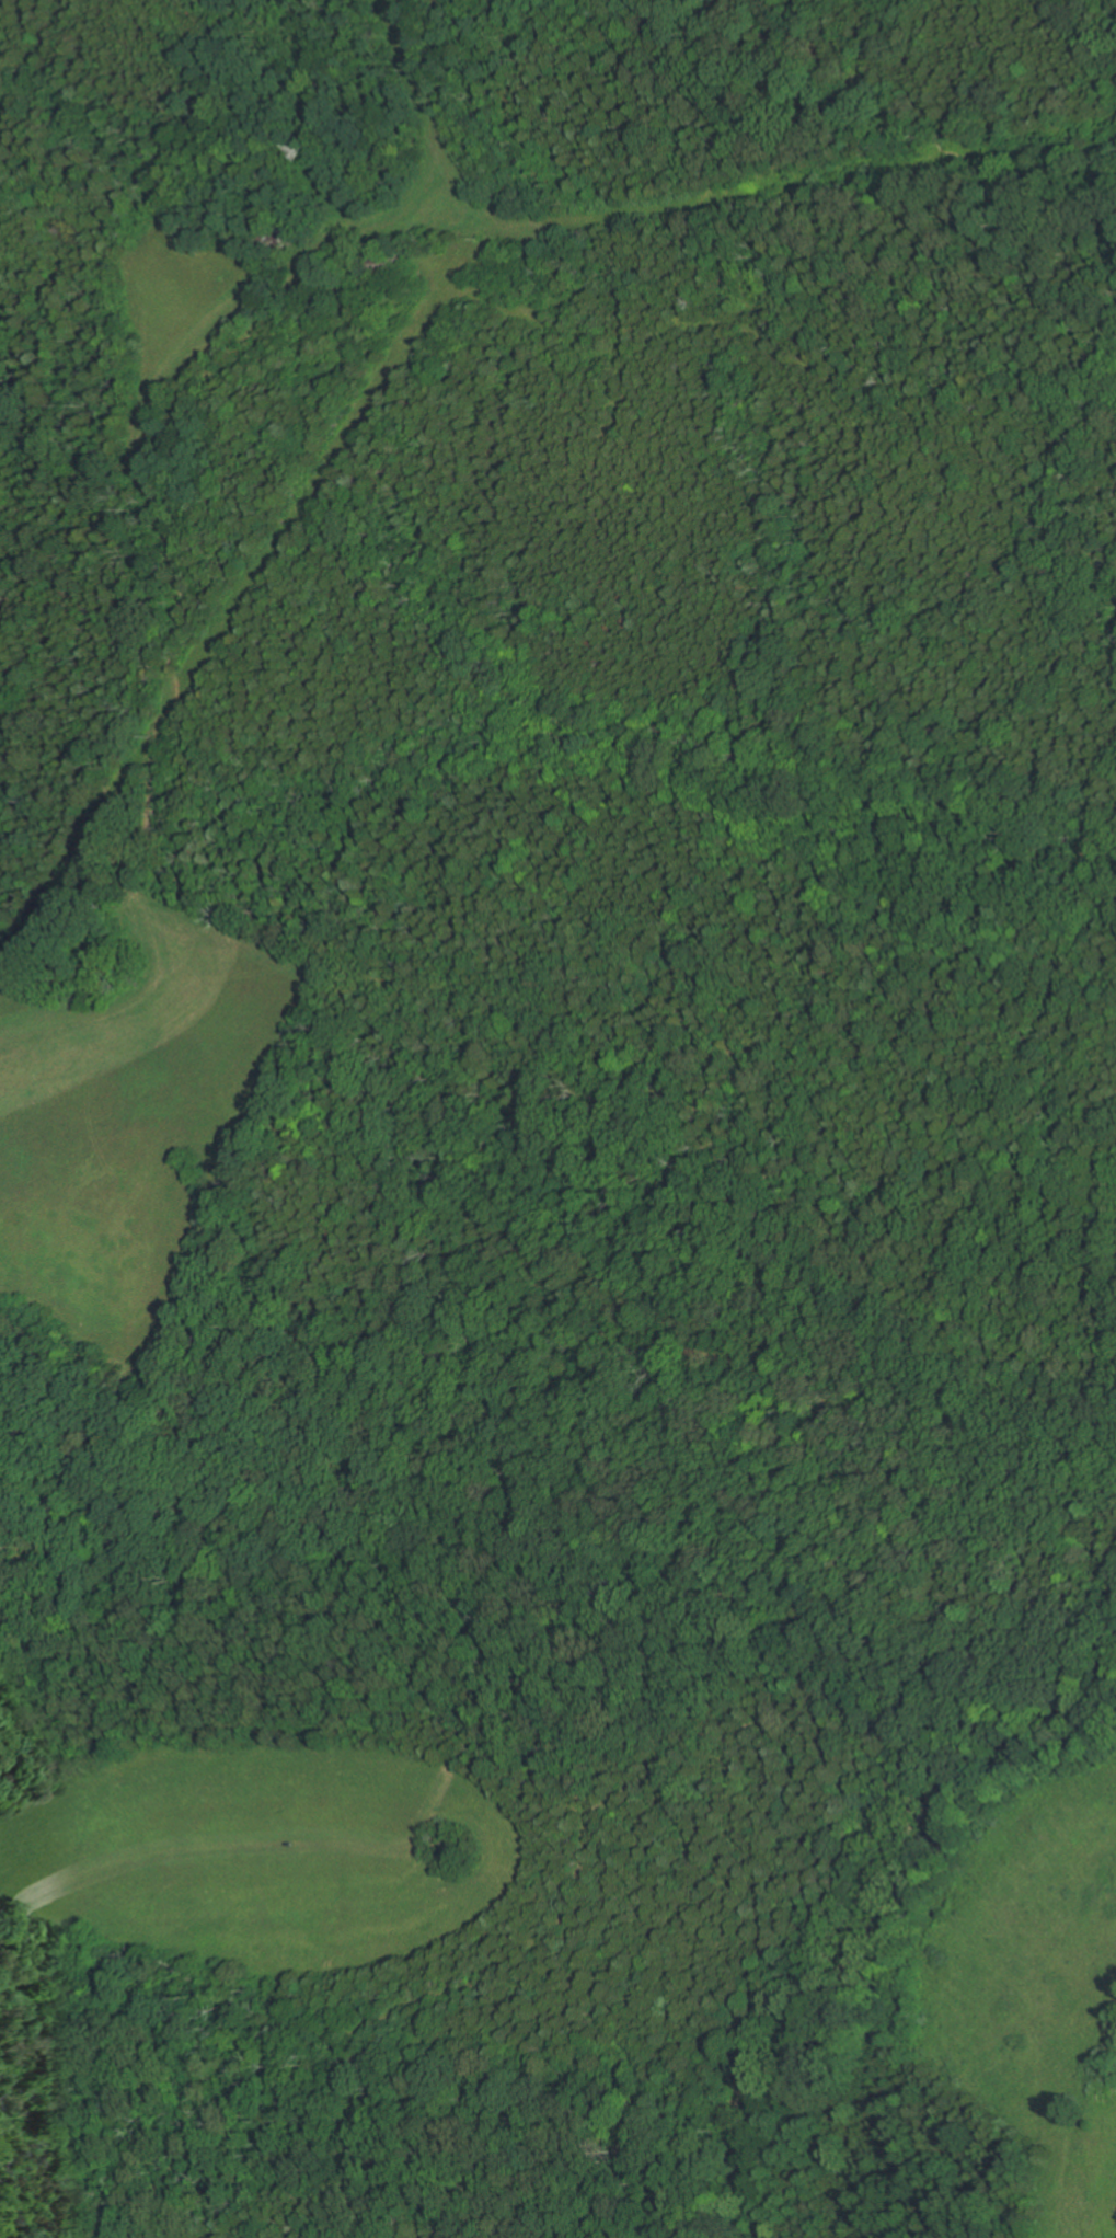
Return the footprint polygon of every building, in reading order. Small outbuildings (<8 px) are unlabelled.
[(288,252),(300,229),(269,214),(257,236),(288,252)]
